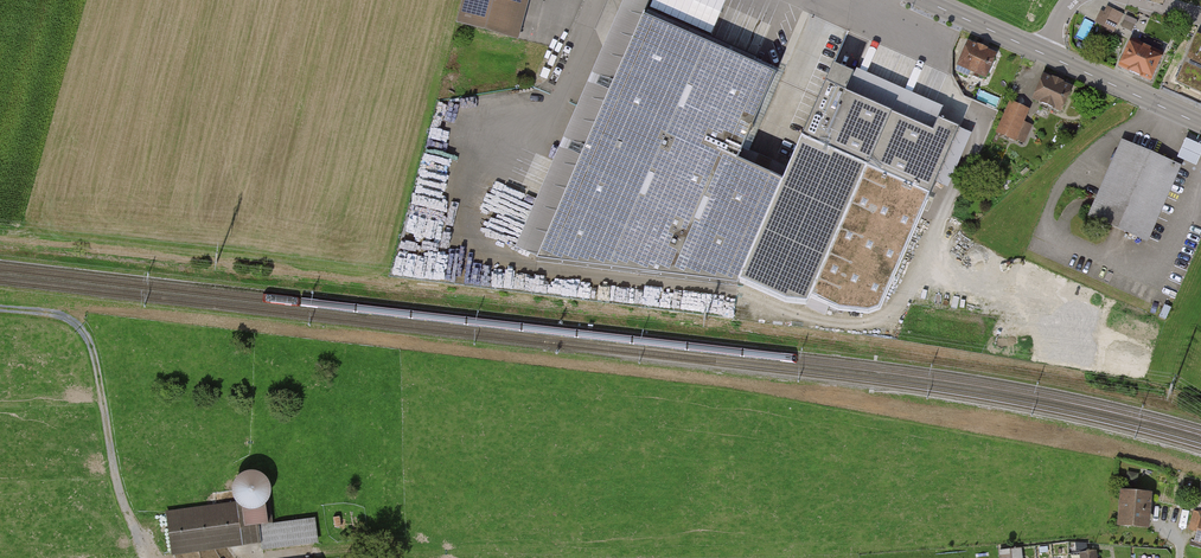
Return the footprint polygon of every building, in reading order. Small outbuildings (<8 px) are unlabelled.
[(458,23),(520,39),(531,0),(464,0),(458,23)] [(1118,22),(1100,13),(1096,21),(1114,30),(1118,22)] [(778,74),(646,16),(540,258),(740,282),(785,180),(740,161),(778,74)] [(1132,40),(1120,66),(1150,80),(1162,53),(1155,50),(1159,43),(1145,37),(1142,45),(1132,40)] [(1178,80),(1200,90),(1200,38),(1198,37),(1178,80)] [(968,44),(958,66),(986,79),(996,56),(968,44)] [(844,101),(932,139),(939,125),(944,111),(856,73),(852,83),(844,101)] [(785,180),(740,282),(737,288),(790,310),(807,311),(813,300),(836,314),(867,317),(880,315),(936,185),(957,135),(939,125),(932,139),(844,101),(852,83),(834,76),(785,180)] [(1044,78),(1035,101),(1064,112),(1074,89),(1044,78)] [(1017,140),(1030,111),(1014,105),(1001,133),(1017,140)] [(957,135),(936,185),(947,191),(972,136),(959,131),(957,135)] [(1177,157),(1196,165),(1200,154),(1200,144),(1187,137),(1177,157)] [(1149,240),(1179,166),(1122,143),(1092,217),(1149,240)] [(14,375),(15,355),(0,355),(0,375),(14,375)] [(254,510),(263,506),(267,502),(271,494),(270,484),(265,477),(257,472),(247,472),(239,476),(234,484),(233,494),(237,502),(244,508),(254,510)] [(1138,474),(1128,472),(1126,482),(1136,484),(1138,474)] [(1149,496),(1123,494),(1121,521),(1146,523),(1149,496)] [(235,503),(241,544),(262,541),(261,528),(270,526),(267,502),(263,506),(254,510),(244,508),(237,502),(235,503)] [(241,544),(235,503),(167,513),(173,554),(241,544)] [(1196,539),(1200,540),(1200,512),(1194,510),(1189,528),(1198,531),(1196,539)] [(270,526),(261,528),(262,541),(263,549),(314,542),(311,521),(270,526)] [(1001,547),(1001,557),(1025,557),(1025,546),(1001,547)]
